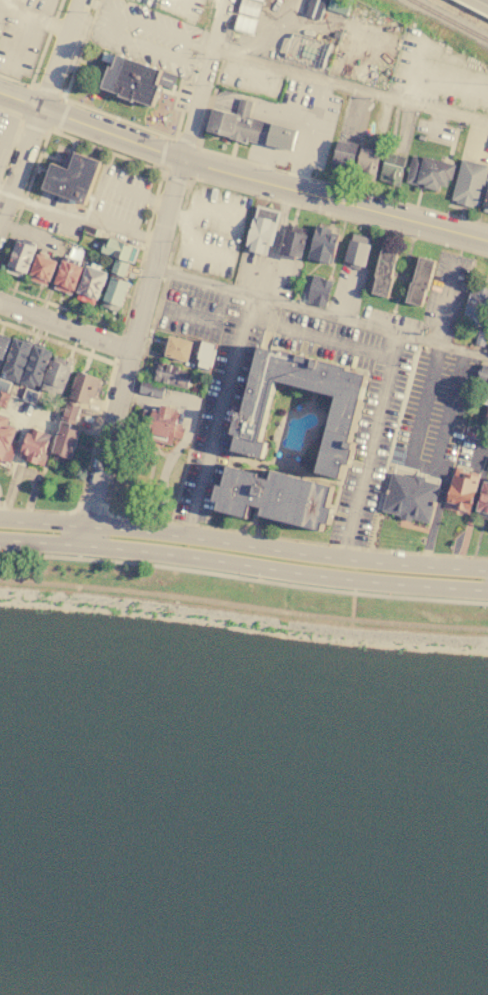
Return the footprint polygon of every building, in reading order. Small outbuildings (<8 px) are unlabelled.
[(257,19),(262,4),(249,0),(242,0),(238,13),(257,19)] [(306,15),(311,0),(326,0),(320,20),(306,15)] [(347,16),(354,0),(332,0),(329,9),(347,16)] [(234,30),(254,36),(258,20),(239,15),(234,30)] [(284,59),(292,33),(331,45),(323,70),(284,59)] [(101,89),(119,95),(118,98),(134,103),(135,101),(154,107),(160,91),(161,88),(157,86),(158,83),(172,88),(176,75),(118,55),(113,69),(108,68),(101,89)] [(206,131),(247,143),(247,140),(266,145),(272,122),(249,116),(253,102),(240,98),(235,114),(213,108),(206,131)] [(331,169),(339,140),(359,145),(351,174),(331,169)] [(354,175),(362,146),(382,151),(374,181),(354,175)] [(52,164),(43,190),(85,205),(101,162),(75,153),(69,170),(52,164)] [(379,182),(387,153),(407,159),(399,187),(379,182)] [(413,154),(405,183),(439,192),(440,187),(447,189),(450,181),(452,181),(456,165),(450,164),(451,159),(439,156),(438,160),(413,154)] [(452,200),(458,201),(458,204),(472,208),(473,205),(479,207),(487,173),(487,164),(462,158),(452,200)] [(258,206),(280,212),(268,256),(246,250),(258,206)] [(288,224),(309,229),(300,263),(279,257),(288,224)] [(308,259),(317,225),(328,228),(327,234),(339,238),(332,265),(308,259)] [(100,252),(106,236),(138,247),(132,264),(100,252)] [(371,247),(365,268),(344,262),(350,241),(371,247)] [(6,270),(17,242),(36,249),(25,278),(6,270)] [(383,248),(398,253),(391,278),(393,279),(388,298),(372,294),(377,277),(374,277),(383,248)] [(28,280),(37,255),(57,263),(48,287),(28,280)] [(406,303),(411,283),(414,284),(421,258),(436,261),(429,291),(426,290),(422,307),(406,303)] [(111,272),(116,260),(128,264),(124,277),(111,272)] [(53,289),(64,261),(83,268),(72,296),(53,289)] [(75,298),(87,266),(108,274),(96,306),(75,298)] [(332,279),(324,307),(307,302),(314,274),(332,279)] [(103,300),(112,277),(130,283),(121,307),(103,300)] [(462,321),(468,323),(468,325),(476,328),(477,325),(487,328),(487,325),(487,296),(487,294),(487,291),(479,288),(478,293),(471,291),(462,321)] [(487,332),(483,346),(474,343),(478,330),(487,332)] [(3,361),(0,360),(0,335),(11,339),(3,361)] [(165,357),(170,338),(193,343),(188,363),(165,357)] [(1,377),(15,339),(33,346),(19,384),(1,377)] [(202,341),(216,345),(208,375),(194,371),(202,341)] [(35,346),(52,353),(38,390),(21,384),(35,346)] [(232,437),(238,416),(244,418),(262,352),(281,357),(282,353),(348,371),(347,374),(368,380),(350,446),(357,448),(351,468),(345,466),(329,528),(325,527),(322,536),(262,520),(264,513),(251,510),(248,523),(218,515),(221,505),(215,504),(219,489),(225,491),(239,439),(232,437)] [(41,392),(52,362),(72,370),(61,399),(41,392)] [(154,381),(159,364),(192,372),(188,389),(154,381)] [(482,365),(487,367),(487,384),(477,381),(482,365)] [(68,399),(78,372),(98,379),(97,382),(102,384),(96,400),(91,399),(89,406),(68,399)] [(7,393),(0,390),(0,380),(11,383),(7,393)] [(139,394),(143,381),(165,387),(162,400),(139,394)] [(26,389),(37,393),(34,403),(22,399),(26,389)] [(6,410),(0,408),(0,392),(11,396),(6,410)] [(62,422),(68,404),(80,408),(73,426),(62,422)] [(144,411),(141,423),(149,424),(145,441),(172,448),(174,438),(183,440),(186,425),(171,422),(174,409),(160,406),(159,411),(152,409),(152,413),(144,411)] [(8,465),(17,444),(13,442),(18,430),(7,426),(10,419),(0,415),(0,462),(8,465)] [(50,460),(63,427),(80,433),(67,466),(50,460)] [(19,459),(31,428),(54,437),(43,468),(19,459)] [(481,479),(471,514),(446,507),(456,472),(481,479)] [(392,473),(414,479),(415,475),(426,478),(425,482),(440,486),(430,525),(412,520),(411,523),(399,520),(400,517),(382,512),(392,473)] [(486,482),(487,483),(487,515),(477,512),(486,482)]
